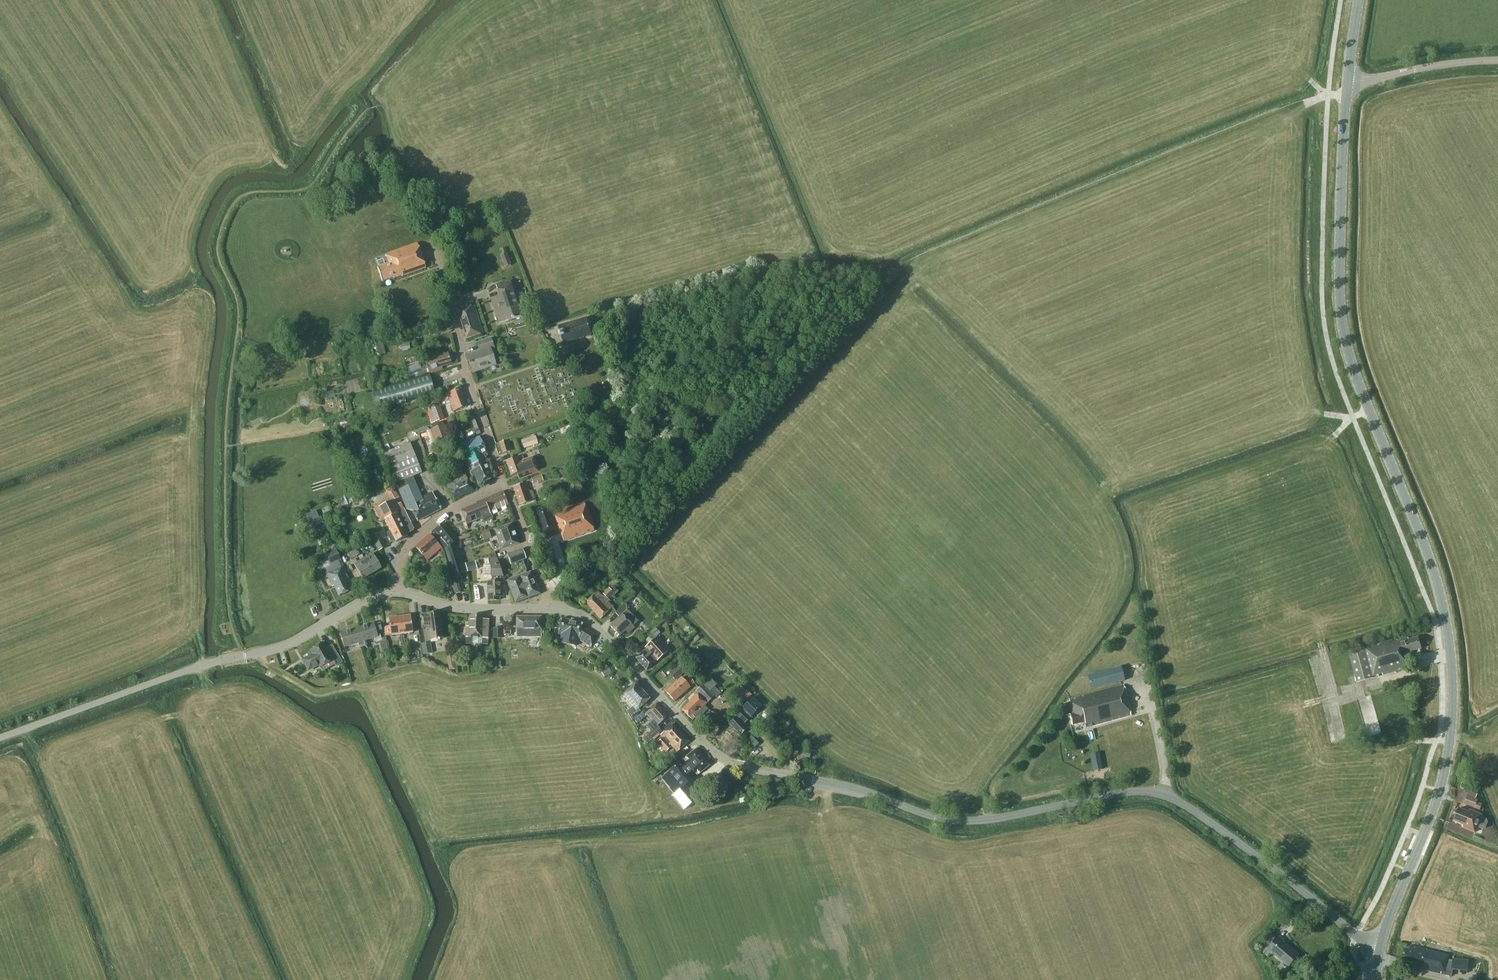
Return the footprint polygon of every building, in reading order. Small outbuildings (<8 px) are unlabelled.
[(389,264),(380,267),(378,267),(382,281),(394,277),(394,278),(402,275),(402,276),(425,268),(416,244),(386,254),(387,256),(386,256),(389,264)] [(500,254),(504,266),(511,263),(507,252),(500,254)] [(514,292),(510,281),(496,285),(499,296),(491,298),(499,323),(521,317),(513,293),(514,292)] [(467,339),(483,333),(474,305),(457,311),(467,339)] [(557,328),(562,345),(591,335),(594,329),(592,323),(586,319),(557,328)] [(491,338),(477,343),(480,351),(467,356),(473,373),(496,365),(492,353),(495,351),(491,338)] [(408,350),(410,349),(409,343),(402,345),(403,351),(408,350)] [(439,356),(438,353),(432,355),(433,358),(427,360),(429,365),(421,368),(408,372),(409,376),(422,373),(423,374),(431,372),(432,373),(441,370),(440,367),(451,363),(448,353),(439,356)] [(382,409),(435,394),(429,373),(376,388),(382,409)] [(467,406),(461,388),(445,394),(446,397),(444,398),(447,404),(450,403),(453,412),(467,406)] [(431,424),(443,420),(444,420),(440,408),(441,408),(439,402),(432,405),(432,406),(425,408),(431,424)] [(451,442),(443,420),(431,424),(433,428),(430,429),(437,447),(451,442)] [(538,443),(535,435),(521,440),(524,448),(538,443)] [(486,454),(479,437),(461,445),(465,454),(464,455),(469,466),(468,467),(473,479),(476,478),(479,484),(493,478),(483,455),(486,454)] [(512,450),(509,439),(500,442),(503,453),(512,450)] [(396,486),(406,509),(412,511),(417,521),(441,509),(432,493),(424,497),(425,499),(424,499),(423,500),(422,499),(415,483),(412,477),(418,474),(421,473),(410,445),(384,455),(396,486)] [(522,455),(506,461),(511,476),(517,474),(519,479),(539,472),(533,457),(524,460),(522,455)] [(568,465),(558,469),(559,474),(570,470),(568,465)] [(464,476),(459,466),(451,470),(452,472),(448,474),(452,482),(446,485),(454,500),(473,490),(466,475),(464,476)] [(535,500),(532,491),(530,492),(527,482),(513,487),(520,505),(535,500)] [(492,518),(490,513),(509,505),(503,492),(477,503),(461,510),(468,524),(482,517),(484,522),(492,518)] [(379,510),(384,520),(389,530),(390,531),(386,533),(391,543),(395,541),(395,542),(407,536),(406,534),(413,531),(413,529),(399,500),(379,510)] [(590,531),(579,504),(551,514),(548,506),(533,511),(542,538),(556,533),(558,538),(560,542),(590,531)] [(309,522),(319,518),(316,510),(306,515),(309,522)] [(308,523),(312,532),(324,526),(320,517),(319,518),(309,522),(308,523)] [(466,572),(463,562),(459,548),(456,549),(454,542),(457,540),(444,523),(432,533),(445,549),(453,576),(466,572)] [(518,544),(511,524),(495,530),(502,549),(518,544)] [(481,533),(484,541),(491,538),(489,530),(481,533)] [(371,537),(376,549),(384,545),(379,534),(371,537)] [(415,546),(427,560),(442,548),(430,534),(415,546)] [(352,585),(334,545),(328,562),(330,566),(325,568),(327,573),(332,587),(334,586),(339,596),(351,590),(349,586),(352,585)] [(360,556),(356,549),(348,553),(352,560),(360,556)] [(526,558),(523,549),(507,555),(510,564),(526,558)] [(373,554),(364,559),(372,573),(381,568),(373,554)] [(484,565),(483,566),(484,577),(491,576),(491,582),(487,582),(488,600),(499,600),(499,596),(503,596),(502,582),(497,562),(496,557),(490,557),(490,565),(484,565)] [(372,573),(364,559),(354,565),(362,579),(372,573)] [(478,568),(477,565),(476,559),(463,562),(466,571),(478,568)] [(539,593),(531,572),(507,581),(515,602),(539,593)] [(452,584),(449,573),(441,575),(444,586),(452,584)] [(463,582),(456,583),(457,593),(464,591),(463,582)] [(603,595),(602,596),(598,591),(585,603),(600,619),(613,607),(608,602),(609,600),(607,599),(611,596),(611,597),(617,591),(612,587),(610,590),(608,589),(602,594),(603,595)] [(619,617),(610,626),(620,636),(625,631),(628,634),(634,628),(633,626),(638,622),(627,610),(629,609),(625,604),(615,613),(619,617)] [(427,615),(427,614),(421,615),(422,628),(428,627),(430,639),(443,638),(439,613),(427,615)] [(411,616),(400,617),(402,634),(413,632),(411,616)] [(471,638),(481,638),(481,645),(488,645),(489,620),(483,619),(483,617),(469,616),(469,627),(466,627),(465,644),(471,644),(471,638)] [(402,634),(400,617),(389,618),(391,635),(402,634)] [(540,637),(540,633),(541,617),(540,617),(516,617),(516,633),(516,637),(540,637)] [(594,634),(582,626),(582,623),(561,619),(558,635),(579,639),(591,647),(594,634)] [(377,634),(374,623),(357,628),(361,642),(364,641),(374,638),(376,643),(379,642),(382,651),(387,649),(385,637),(381,638),(380,634),(377,634)] [(502,637),(501,627),(493,628),(493,638),(502,637)] [(653,639),(660,633),(655,627),(648,634),(653,639)] [(361,642),(357,628),(340,633),(344,647),(346,647),(357,643),(359,648),(366,646),(364,641),(361,642)] [(1421,648),(1418,637),(1409,639),(1408,638),(1398,640),(1398,638),(1365,647),(1374,677),(1409,667),(1405,653),(1421,648)] [(644,651),(636,658),(646,670),(655,662),(657,660),(657,661),(668,651),(656,638),(645,647),(647,649),(645,651),(644,651)] [(421,644),(423,654),(432,652),(430,642),(421,644)] [(338,654),(331,658),(322,643),(311,650),(313,654),(303,660),(309,670),(319,664),(321,667),(332,660),(336,666),(342,662),(338,654)] [(1348,651),(1349,653),(1357,682),(1373,678),(1365,647),(1348,651)] [(449,671),(455,670),(452,652),(446,653),(449,671)] [(676,680),(685,672),(687,670),(680,661),(677,664),(668,672),(676,680)] [(1090,690),(1122,682),(1119,667),(1117,668),(1103,671),(1087,675),(1090,690)] [(681,677),(665,691),(674,701),(690,687),(694,683),(690,679),(686,683),(681,677)] [(710,691),(714,686),(716,684),(710,678),(703,684),(710,691)] [(627,712),(633,721),(642,713),(638,709),(649,699),(635,684),(623,695),(633,706),(627,712)] [(710,691),(703,684),(694,693),(696,694),(689,700),(691,701),(682,710),(689,717),(692,715),(696,719),(702,713),(703,713),(708,709),(704,706),(715,695),(720,700),(724,696),(714,686),(710,691)] [(1131,716),(1124,685),(1069,699),(1073,714),(1070,715),(1072,725),(1084,722),(1086,728),(1092,726),(1131,716)] [(743,694),(746,700),(754,696),(751,690),(743,694)] [(741,735),(748,728),(744,724),(761,707),(752,698),(741,709),(735,714),(727,722),(741,735)] [(648,734),(652,738),(661,730),(657,726),(668,716),(656,704),(646,714),(653,722),(648,726),(652,730),(648,734)] [(671,747),(677,752),(689,741),(672,724),(660,735),(663,738),(657,743),(665,752),(671,747)] [(755,748),(759,744),(751,736),(747,740),(755,748)] [(696,749),(661,778),(674,794),(671,796),(683,810),(695,800),(684,786),(709,765),(696,749)] [(1093,771),(1103,770),(1099,753),(1090,755),(1093,771)] [(1464,803),(1480,810),(1482,804),(1477,802),(1478,799),(1476,798),(1477,794),(1469,791),(1464,803)] [(1470,811),(1469,813),(1459,809),(1454,822),(1464,826),(1463,828),(1475,832),(1477,827),(1482,829),(1485,828),(1488,822),(1486,819),(1481,817),(1482,815),(1470,811)] [(1277,938),(1271,933),(1258,949),(1267,957),(1270,953),(1272,954),(1273,954),(1289,967),(1299,955),(1283,942),(1283,941),(1278,937),(1277,938)] [(1421,969),(1451,976),(1452,969),(1468,971),(1469,961),(1452,959),(1452,961),(1448,960),(1449,955),(1426,950),(1426,949),(1411,946),(1410,950),(1405,949),(1403,960),(1422,964),(1421,969)]
